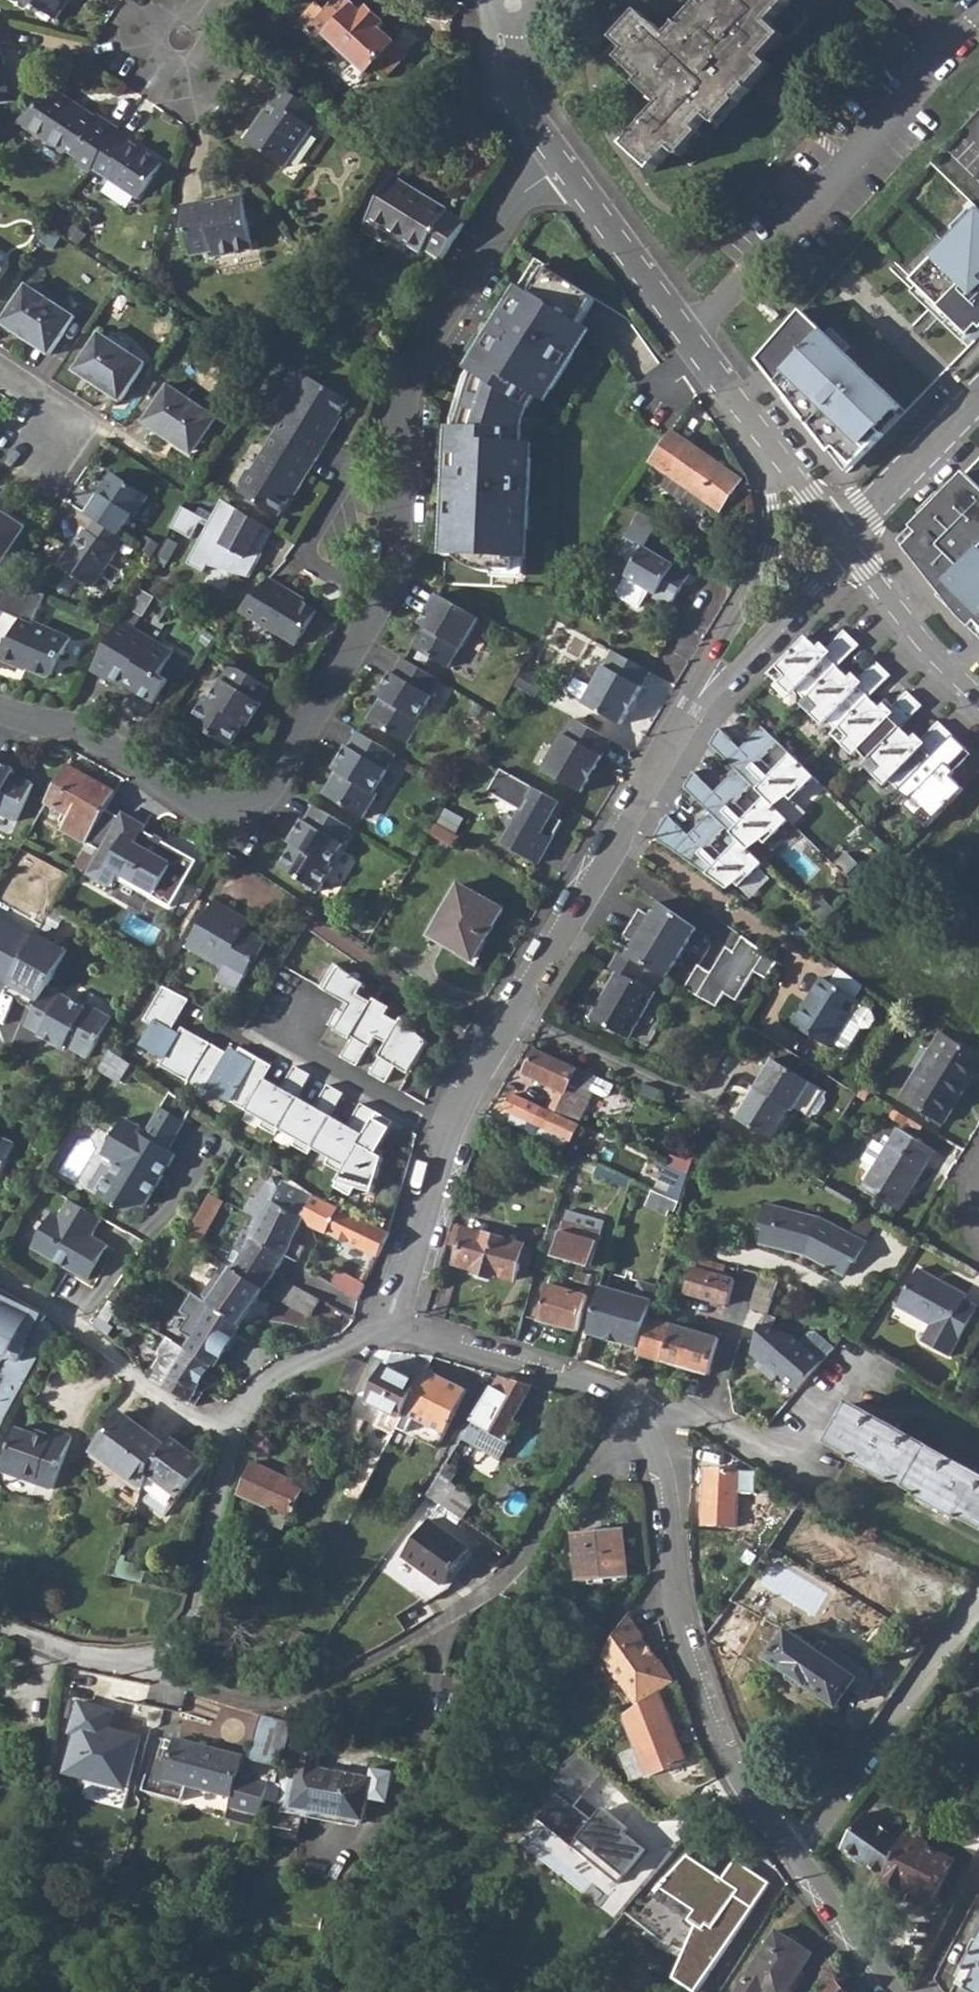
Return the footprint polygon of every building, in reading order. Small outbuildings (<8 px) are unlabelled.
[(36,11),(38,7),(55,18),(67,0),(19,0),(36,11)] [(331,39),(370,74),(397,44),(394,42),(394,34),(389,29),(381,29),(380,28),(385,22),(368,7),(363,13),(349,0),(336,0),(309,29),(325,44),(331,39)] [(601,56),(660,112),(627,147),(653,171),(674,150),(689,164),(710,142),(705,138),(750,90),(748,88),(770,65),(766,62),(822,0),(712,0),(706,6),(704,3),(683,27),(680,24),(669,38),(641,12),(601,56)] [(0,21),(0,105),(16,102),(12,79),(7,80),(5,68),(1,45),(11,43),(7,23),(0,21)] [(311,127),(320,114),(281,87),(272,101),(274,103),(264,117),(266,118),(248,144),(288,171),(316,131),(311,127)] [(58,94),(17,123),(64,156),(67,152),(82,161),(79,166),(90,173),(94,167),(118,131),(96,117),(93,120),(74,108),(75,105),(58,94)] [(118,131),(94,167),(140,198),(162,164),(130,143),(132,140),(118,131)] [(394,177),(368,220),(424,254),(426,249),(443,260),(467,221),(450,211),(394,177)] [(192,256),(214,251),(215,257),(253,249),(243,198),(223,202),(223,203),(207,207),(206,203),(182,207),(192,256)] [(913,280),(975,341),(978,337),(978,212),(913,280)] [(536,261),(521,285),(530,292),(546,267),(536,261)] [(515,587),(526,588),(529,530),(532,457),(521,457),(522,443),(523,416),(536,395),(543,384),(553,389),(577,352),(591,329),(581,323),(596,298),(546,267),(530,292),(521,285),(491,334),(496,337),(480,362),(485,365),(478,375),(475,381),(463,421),(462,427),(462,440),(456,440),(455,469),(449,469),(447,526),(445,556),(444,584),(515,587)] [(29,285),(6,319),(32,336),(29,340),(51,354),(76,317),(29,285)] [(901,407),(802,311),(762,357),(783,376),(777,383),(832,453),(836,449),(854,466),(885,435),(879,429),(901,407)] [(4,323),(29,340),(32,336),(6,319),(4,323)] [(100,334),(96,339),(79,364),(77,368),(101,382),(98,386),(122,402),(146,365),(100,334)] [(496,337),(491,334),(469,370),(478,375),(485,365),(480,362),(496,337)] [(72,360),(79,364),(96,339),(89,335),(72,360)] [(762,357),(759,360),(777,383),(783,376),(762,357)] [(75,370),(98,386),(101,382),(77,368),(75,370)] [(295,400),(276,432),(319,458),(338,427),(334,425),(340,416),(349,401),(309,377),(307,380),(301,382),(294,394),(295,400)] [(553,389),(543,384),(536,395),(546,401),(553,389)] [(179,446),(192,456),(218,418),(189,399),(176,390),(169,385),(143,422),(160,434),(179,446)] [(901,407),(879,429),(885,435),(906,412),(901,407)] [(340,416),(334,425),(338,427),(343,418),(340,416)] [(451,426),(449,469),(455,469),(456,440),(462,440),(462,427),(451,426)] [(723,510),(744,479),(674,430),(652,461),(672,474),(713,503),(723,510)] [(319,458),(276,432),(254,469),(249,470),(242,482),(243,487),(240,492),(280,516),(291,498),(297,487),(300,488),(319,458)] [(533,444),(522,443),(521,457),(532,457),(533,444)] [(836,449),(832,453),(847,473),(854,466),(836,449)] [(101,496),(89,515),(97,521),(120,536),(132,517),(135,518),(149,498),(113,474),(99,495),(101,496)] [(664,486),(705,515),(713,503),(672,474),(664,486)] [(965,474),(912,528),(919,535),(906,548),(943,595),(963,614),(960,617),(973,629),(978,624),(978,488),(965,474)] [(630,490),(639,497),(649,484),(640,477),(630,490)] [(297,487),(291,498),(294,499),(300,488),(297,487)] [(265,525),(222,499),(185,560),(201,570),(205,564),(245,578),(259,554),(255,552),(256,539),(265,525)] [(185,506),(174,527),(195,537),(206,516),(185,506)] [(24,532),(5,519),(8,515),(0,510),(0,567),(1,567),(24,532)] [(605,575),(617,581),(622,573),(619,572),(636,541),(639,543),(652,519),(640,512),(605,575)] [(5,519),(24,532),(27,528),(8,515),(5,519)] [(116,550),(124,538),(120,536),(97,521),(90,532),(87,530),(63,566),(95,588),(119,551),(116,550)] [(275,530),(265,525),(256,539),(255,552),(259,554),(275,530)] [(658,593),(656,597),(673,606),(691,572),(639,543),(636,541),(619,572),(622,573),(623,574),(616,587),(618,594),(645,609),(655,591),(658,593)] [(271,577),(240,610),(298,645),(318,610),(304,602),(295,596),(297,593),(271,577)] [(37,620),(48,594),(11,579),(0,605),(37,620)] [(297,593),(295,596),(304,602),(306,598),(297,593)] [(426,628),(414,648),(449,668),(461,649),(462,649),(480,620),(439,595),(421,625),(426,628)] [(138,627),(122,617),(92,668),(108,678),(109,675),(124,684),(126,679),(136,685),(134,689),(156,701),(170,677),(161,672),(176,649),(157,638),(151,639),(136,631),(138,627)] [(24,621),(15,641),(11,639),(1,660),(22,670),(23,668),(46,677),(53,676),(62,654),(65,655),(72,638),(39,624),(38,627),(24,621)] [(138,627),(136,631),(151,639),(157,638),(138,627)] [(862,642),(847,627),(825,648),(810,632),(780,663),(808,697),(811,694),(841,663),(862,642)] [(650,672),(612,651),(583,704),(621,725),(650,672)] [(857,680),(841,663),(811,694),(839,728),(842,725),(871,694),(892,673),(878,658),(857,680)] [(441,681),(403,659),(393,675),(392,673),(383,687),(378,697),(382,699),(369,722),(408,745),(423,721),(419,718),(432,697),(431,697),(441,681)] [(263,702),(272,687),(234,665),(225,680),(225,679),(212,701),(208,699),(194,723),(233,747),(246,724),(251,726),(265,703),(263,702)] [(126,679),(124,684),(133,690),(134,689),(136,685),(126,679)] [(923,704),(910,690),(888,711),(871,694),(842,725),(870,759),(873,756),(902,725),(923,704)] [(610,740),(572,718),(543,771),(581,792),(610,740)] [(902,725),(873,756),(891,802),(954,735),(940,721),(919,742),(902,725)] [(815,773),(764,722),(742,744),(722,724),(712,739),(739,766),(775,803),(815,773)] [(397,755),(359,733),(350,749),(347,748),(339,762),(334,771),(338,773),(325,796),(365,819),(379,795),(376,793),(389,771),(387,771),(397,755)] [(970,752),(954,735),(891,802),(925,830),(945,810),(965,790),(948,773),(970,752)] [(0,763),(0,814),(19,822),(34,784),(13,775),(15,770),(0,763)] [(68,765),(46,801),(71,815),(62,829),(89,843),(95,831),(116,793),(68,765)] [(775,803),(739,766),(717,789),(696,767),(687,783),(713,809),(750,846),(789,816),(775,803)] [(558,801),(499,768),(486,791),(521,810),(503,843),(537,863),(561,820),(551,815),(558,801)] [(352,829),(315,806),(305,822),(303,821),(295,835),(290,844),(294,847),(281,869),(320,892),(334,868),(331,866),(344,844),(343,844),(352,829)] [(728,885),(763,859),(750,846),(713,809),(689,833),(669,813),(657,834),(728,885)] [(436,823),(449,831),(455,821),(441,813),(436,823)] [(147,826),(124,814),(110,840),(95,831),(89,843),(103,852),(91,875),(113,887),(119,877),(173,906),(199,860),(144,830),(147,826)] [(459,837),(449,831),(436,823),(430,833),(454,846),(459,837)] [(475,961),(504,909),(460,884),(430,936),(475,961)] [(649,895),(640,908),(649,914),(633,938),(671,962),(695,924),(649,895)] [(214,901),(187,948),(223,969),(215,981),(236,994),(246,976),(268,939),(249,928),(252,923),(214,901)] [(35,1002),(44,987),(65,950),(0,913),(0,982),(4,984),(35,1002)] [(671,962),(684,970),(708,932),(695,924),(671,962)] [(710,975),(698,968),(686,989),(718,1008),(725,996),(738,1004),(756,973),(770,981),(781,961),(743,938),(734,954),(726,949),(710,975)] [(641,982),(650,967),(622,951),(612,967),(619,970),(593,1016),(630,1038),(657,991),(641,982)] [(328,1026),(352,1039),(372,1003),(359,995),(364,985),(333,964),(320,988),(350,1005),(345,1014),(337,1010),(328,1026)] [(641,982),(657,991),(666,976),(650,967),(641,982)] [(824,976),(794,1023),(833,1047),(835,1043),(860,1002),(862,1000),(824,976)] [(161,1066),(189,1082),(210,1045),(182,1029),(181,1032),(174,1028),(190,1000),(164,986),(145,1020),(153,1025),(142,1045),(165,1058),(161,1066)] [(49,989),(27,1026),(43,1035),(42,1037),(66,1050),(68,1046),(91,1059),(113,1019),(89,1005),(87,1009),(65,996),(64,997),(49,989)] [(372,1003),(352,1039),(341,1058),(357,1067),(375,1036),(388,1043),(400,1022),(387,1015),(390,1009),(374,1000),(372,1003)] [(835,1043),(848,1050),(863,1027),(872,1026),(876,1019),(874,1010),(860,1002),(835,1043)] [(400,1022),(388,1043),(370,1074),(386,1084),(396,1066),(402,1070),(408,1064),(414,1068),(428,1043),(402,1019),(400,1022)] [(901,1097),(945,1123),(973,1076),(978,1079),(978,1076),(978,1056),(941,1033),(901,1097)] [(228,1055),(210,1045),(189,1082),(187,1085),(206,1096),(210,1089),(247,1111),(265,1079),(272,1067),(241,1049),(237,1055),(230,1051),(228,1055)] [(602,1080),(536,1048),(524,1073),(566,1092),(557,1111),(580,1122),(594,1095),(610,1102),(618,1087),(602,1080)] [(100,1069),(122,1081),(132,1064),(111,1049),(100,1069)] [(754,1084),(745,1098),(749,1101),(738,1118),(774,1141),(793,1111),(795,1112),(797,1110),(813,1084),(773,1058),(756,1086),(754,1084)] [(260,1127),(276,1136),(280,1130),(298,1098),(311,1076),(295,1067),(282,1089),(265,1079),(247,1111),(264,1120),(260,1127)] [(797,1110),(812,1120),(814,1116),(820,1115),(828,1103),(827,1097),(829,1094),(813,1084),(797,1110)] [(293,1146),(309,1155),(313,1148),(331,1117),(344,1094),(328,1085),(315,1108),(298,1098),(280,1130),(297,1139),(293,1146)] [(192,1106),(170,1091),(145,1135),(139,1131),(141,1127),(125,1118),(105,1153),(121,1162),(102,1196),(127,1210),(149,1204),(177,1152),(170,1148),(192,1106)] [(514,1095),(506,1109),(572,1140),(579,1126),(514,1095)] [(326,1164),(342,1174),(377,1113),(361,1104),(349,1126),(331,1117),(313,1148),(330,1158),(326,1164)] [(485,1112),(479,1132),(505,1138),(510,1124),(485,1112)] [(393,1122),(377,1113),(342,1174),(334,1187),(351,1197),(355,1188),(373,1193),(383,1158),(375,1154),(393,1122)] [(899,1129),(863,1188),(899,1210),(935,1151),(899,1129)] [(15,1143),(0,1136),(0,1179),(15,1143)] [(665,1163),(655,1191),(681,1203),(690,1175),(665,1163)] [(599,1165),(594,1174),(629,1190),(631,1180),(599,1165)] [(296,1242),(305,1218),(315,1195),(293,1180),(290,1184),(274,1176),(270,1184),(279,1188),(268,1208),(260,1203),(253,1200),(246,1213),(255,1217),(245,1236),(252,1239),(289,1257),(296,1242)] [(260,1203),(268,1208),(279,1188),(270,1184),(260,1203)] [(655,1191),(653,1189),(645,1206),(667,1216),(670,1210),(677,1213),(681,1203),(655,1191)] [(202,1210),(213,1217),(222,1200),(211,1194),(202,1210)] [(315,1195),(305,1218),(311,1227),(378,1258),(391,1233),(315,1195)] [(769,1201),(762,1228),(765,1229),(762,1242),(807,1254),(846,1275),(854,1260),(857,1261),(869,1239),(823,1215),(769,1201)] [(104,1220),(71,1202),(62,1219),(55,1215),(36,1250),(93,1281),(112,1246),(95,1237),(104,1220)] [(855,1224),(869,1232),(879,1215),(865,1207),(855,1224)] [(569,1212),(557,1257),(592,1266),(604,1222),(569,1212)] [(465,1227),(456,1264),(477,1270),(476,1273),(495,1279),(497,1275),(518,1282),(528,1245),(465,1227)] [(244,1251),(233,1269),(266,1290),(289,1257),(252,1239),(244,1251)] [(289,1257),(302,1264),(309,1248),(296,1242),(289,1257)] [(225,1264),(233,1269),(244,1251),(236,1245),(225,1264)] [(695,1257),(684,1292),(728,1305),(735,1280),(722,1276),(725,1266),(695,1257)] [(225,1264),(203,1300),(241,1326),(266,1290),(233,1269),(225,1264)] [(920,1269),(899,1306),(960,1339),(978,1307),(965,1299),(968,1295),(920,1269)] [(359,1300),(365,1285),(340,1270),(332,1284),(359,1300)] [(538,1271),(525,1317),(579,1330),(589,1294),(567,1289),(569,1279),(538,1271)] [(775,1280),(757,1275),(755,1284),(772,1289),(775,1280)] [(637,1294),(602,1285),(588,1333),(642,1346),(650,1317),(656,1296),(659,1284),(641,1279),(637,1294)] [(765,1313),(772,1289),(755,1284),(748,1308),(765,1313)] [(300,1287),(289,1306),(312,1318),(323,1299),(300,1287)] [(0,1302),(0,1305),(11,1310),(8,1316),(26,1325),(25,1328),(8,1353),(0,1354),(0,1357),(13,1355),(23,1343),(29,1337),(40,1325),(45,1315),(4,1294),(2,1299),(0,1302)] [(191,1318),(183,1331),(193,1337),(186,1349),(218,1367),(241,1326),(203,1300),(194,1294),(183,1312),(191,1318)] [(110,1300),(100,1317),(110,1323),(114,1317),(120,1306),(110,1300)] [(8,1353),(25,1328),(26,1325),(8,1316),(11,1310),(0,1305),(0,1354),(8,1353)] [(642,1346),(640,1353),(710,1374),(720,1337),(650,1317),(642,1346)] [(835,1347),(818,1332),(811,1332),(803,1342),(793,1334),(762,1324),(752,1353),(768,1362),(763,1369),(775,1380),(781,1373),(799,1389),(824,1360),(835,1347)] [(40,1325),(29,1337),(23,1343),(2,1371),(0,1376),(0,1437),(5,1422),(55,1331),(40,1325)] [(176,1342),(186,1349),(193,1337),(183,1331),(176,1342)] [(145,1364),(142,1369),(148,1378),(164,1387),(196,1406),(203,1394),(197,1390),(212,1365),(217,1368),(218,1367),(186,1349),(176,1342),(168,1338),(158,1353),(161,1354),(153,1368),(145,1364)] [(351,1356),(339,1387),(358,1395),(370,1363),(351,1356)] [(386,1363),(366,1400),(403,1419),(405,1414),(422,1381),(386,1363)] [(422,1381),(405,1414),(403,1419),(398,1428),(407,1433),(415,1418),(448,1433),(468,1389),(428,1371),(422,1381)] [(462,1439),(502,1459),(518,1429),(511,1425),(513,1420),(533,1385),(499,1376),(472,1421),(462,1439)] [(830,1442),(853,1455),(852,1457),(896,1482),(897,1479),(921,1493),(920,1495),(963,1520),(965,1518),(978,1526),(978,1473),(977,1472),(978,1470),(978,1466),(967,1460),(964,1465),(898,1428),(901,1423),(888,1416),(885,1421),(852,1402),(830,1442)] [(123,1411),(93,1450),(146,1489),(148,1485),(155,1465),(170,1445),(123,1411)] [(18,1427),(5,1465),(39,1477),(37,1483),(55,1490),(74,1436),(57,1430),(54,1436),(37,1430),(36,1434),(18,1427)] [(170,1445),(155,1465),(148,1485),(177,1505),(208,1462),(175,1437),(170,1445)] [(254,1463),(240,1494),(277,1510),(293,1517),(306,1485),(254,1463)] [(2,1471),(37,1483),(39,1477),(5,1465),(2,1471)] [(445,1469),(428,1495),(463,1519),(476,1501),(453,1484),(458,1477),(445,1469)] [(706,1471),(705,1524),(738,1525),(739,1491),(756,1492),(756,1472),(706,1471)] [(272,1523),(287,1529),(293,1517),(277,1510),(272,1523)] [(444,1586),(470,1549),(429,1519),(403,1556),(444,1586)] [(579,1581),(627,1576),(623,1528),(575,1532),(579,1581)] [(113,1575),(143,1584),(148,1567),(119,1559),(113,1575)] [(611,1665),(609,1667),(622,1685),(624,1684),(638,1707),(662,1691),(675,1681),(660,1659),(659,1660),(643,1637),(645,1636),(631,1614),(605,1656),(611,1665)] [(789,1629),(769,1658),(787,1670),(788,1679),(801,1688),(810,1686),(837,1705),(851,1685),(854,1686),(857,1686),(867,1672),(866,1668),(825,1640),(821,1641),(816,1648),(789,1629)] [(638,1707),(626,1716),(650,1774),(688,1761),(662,1691),(638,1707)] [(125,1713),(77,1700),(67,1739),(74,1741),(65,1777),(131,1795),(145,1739),(120,1732),(125,1713)] [(293,1723),(261,1714),(249,1757),(176,1739),(175,1741),(156,1736),(141,1790),(181,1801),(185,1784),(232,1796),(226,1818),(255,1826),(271,1763),(282,1766),(293,1723)] [(301,1764),(293,1806),(305,1808),(364,1820),(372,1778),(319,1767),(324,1740),(305,1737),(301,1764)] [(538,1817),(621,1881),(650,1843),(603,1807),(594,1818),(577,1804),(605,1768),(577,1747),(554,1776),(564,1784),(538,1817)] [(293,1806),(278,1803),(272,1835),(298,1840),(305,1808),(293,1806)] [(867,1812),(843,1846),(888,1876),(906,1839),(867,1812)] [(966,1852),(978,1858),(978,1856),(978,1826),(966,1852)] [(888,1876),(886,1877),(907,1888),(908,1885),(936,1898),(957,1860),(930,1847),(931,1844),(909,1833),(906,1839),(888,1876)] [(689,1854),(662,1887),(697,1910),(690,1919),(698,1925),(676,1978),(697,1991),(770,1882),(747,1866),(734,1885),(689,1854)] [(937,1979),(946,1991),(978,1991),(978,1894),(937,1979)] [(767,1989),(771,1991),(788,1991),(812,1952),(778,1931),(740,1991),(765,1991),(767,1989)] [(838,1983),(829,1991),(849,1991),(838,1983)]
